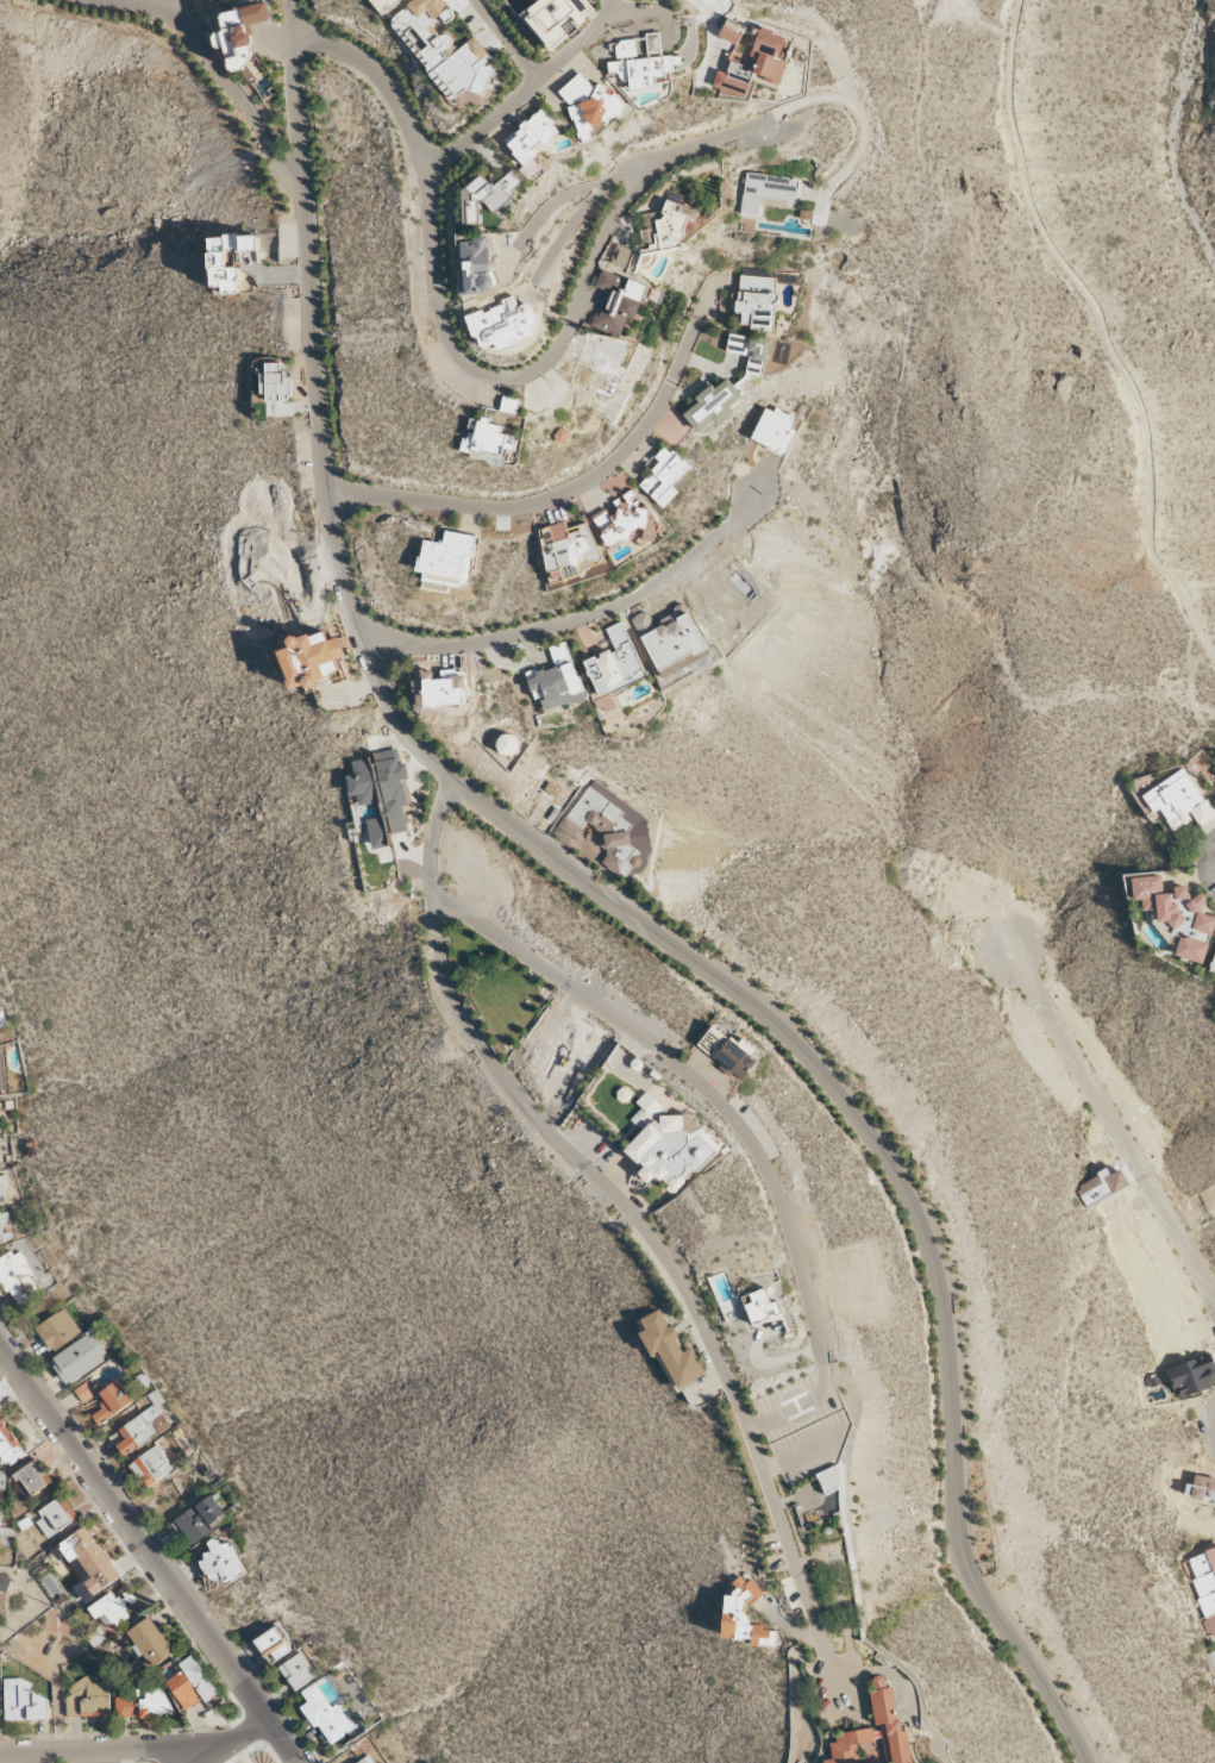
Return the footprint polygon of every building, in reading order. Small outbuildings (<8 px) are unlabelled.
[(373,2),(382,14),(401,0),(376,0),(373,2)] [(442,0),(413,0),(388,19),(454,104),(463,97),(468,102),(474,98),(478,104),(495,91),(486,79),(496,72),(487,61),(492,58),(474,36),(458,48),(445,32),(436,39),(425,25),(448,8),(442,0)] [(568,36),(560,26),(569,19),(575,26),(593,12),(584,0),(539,0),(521,14),(549,51),(568,36)] [(219,13),(223,31),(213,33),(216,46),(225,44),(230,69),(255,63),(247,25),(270,20),(266,2),(219,13)] [(745,97),(752,72),(766,76),(765,81),(780,85),(792,39),(724,21),(719,38),(734,42),(726,73),(716,70),(712,88),(745,97)] [(662,57),(659,32),(646,34),(649,57),(637,59),(635,39),(616,41),(618,61),(607,62),(609,78),(628,76),(629,89),(656,86),(655,75),(674,73),(673,64),(681,63),(680,55),(662,57)] [(558,92),(571,105),(563,113),(588,140),(592,136),(625,106),(602,81),(594,88),(580,72),(558,92)] [(503,140),(524,166),(520,169),(528,179),(543,167),(529,149),(541,140),(544,144),(560,131),(543,108),(503,140)] [(463,225),(480,224),(479,202),(487,202),(494,209),(504,200),(511,200),(510,193),(523,182),(512,171),(494,187),(481,174),(461,192),(463,225)] [(761,197),(795,202),(799,179),(745,172),(740,213),(758,216),(761,197)] [(696,205),(660,205),(660,213),(640,214),(641,251),(683,250),(683,222),(696,222),(696,205)] [(238,293),(237,267),(226,267),(225,250),(256,249),(255,235),(208,237),(210,294),(238,293)] [(491,271),(488,237),(461,239),(463,270),(458,270),(459,294),(497,291),(495,271),(491,271)] [(608,263),(625,270),(633,250),(616,243),(608,263)] [(651,287),(601,269),(595,287),(611,293),(604,314),(615,317),(611,330),(621,333),(627,318),(634,321),(641,301),(645,302),(651,287)] [(773,331),(776,278),(738,275),(736,311),(741,311),(741,322),(753,323),(752,330),(773,331)] [(467,314),(478,349),(496,343),(497,348),(539,334),(529,303),(518,307),(515,298),(467,314)] [(726,352),(749,355),(746,374),(764,376),(769,339),(728,334),(726,352)] [(260,373),(260,397),(290,397),(289,374),(281,374),(281,363),(265,363),(265,373),(260,373)] [(698,434),(746,398),(728,375),(695,399),(698,402),(683,414),(698,434)] [(751,439),(786,454),(801,420),(766,405),(751,439)] [(503,465),(505,449),(513,450),(515,436),(501,434),(502,425),(489,423),(490,420),(467,417),(462,451),(470,452),(469,460),(503,465)] [(678,492),(672,486),(689,467),(665,445),(655,457),(660,462),(639,485),(663,508),(678,492)] [(592,516),(609,548),(636,533),(643,546),(661,537),(645,507),(642,508),(632,491),(613,501),(618,510),(609,515),(606,508),(592,516)] [(588,522),(567,529),(564,521),(537,530),(550,569),(558,566),(562,578),(580,572),(579,569),(602,561),(588,522)] [(474,535),(445,531),(443,543),(422,540),(417,572),(423,572),(421,583),(466,589),(474,535)] [(690,611),(678,617),(676,613),(652,624),(646,611),(632,617),(655,671),(706,649),(690,611)] [(645,676),(623,621),(606,628),(614,648),(584,661),(598,696),(645,676)] [(290,690),(339,674),(335,660),(345,656),(338,637),(327,640),(323,630),(289,641),(290,645),(276,649),(290,690)] [(526,675),(533,698),(540,696),(545,711),(585,698),(574,660),(526,675)] [(463,711),(464,670),(436,670),(436,674),(412,674),(412,713),(430,713),(430,711),(439,711),(439,707),(451,707),(451,711),(463,711)] [(508,758),(520,743),(506,732),(494,747),(508,758)] [(352,760),(354,774),(347,775),(350,796),(357,795),(359,805),(373,803),(376,818),(367,819),(372,849),(389,847),(387,833),(407,830),(403,806),(407,805),(403,779),(408,778),(406,763),(400,764),(397,749),(372,752),(373,757),(352,760)] [(1141,794),(1152,813),(1159,809),(1172,832),(1192,820),(1196,827),(1214,816),(1186,767),(1141,794)] [(572,845),(587,823),(607,837),(600,847),(608,852),(601,863),(625,879),(641,853),(624,842),(635,827),(618,816),(622,810),(586,786),(554,834),(572,845)] [(1130,878),(1133,900),(1141,900),(1142,910),(1155,909),(1156,922),(1169,921),(1170,928),(1183,935),(1188,934),(1202,942),(1206,935),(1210,934),(1214,926),(1214,918),(1200,911),(1205,901),(1204,895),(1187,897),(1186,885),(1172,886),(1173,892),(1163,893),(1161,875),(1130,878)] [(1201,964),(1208,944),(1180,934),(1173,955),(1201,964)] [(696,1046),(741,1081),(757,1061),(712,1026),(696,1046)] [(720,1146),(684,1112),(677,1120),(647,1091),(636,1102),(642,1108),(631,1120),(642,1131),(624,1150),(643,1167),(637,1174),(648,1183),(655,1176),(675,1194),(720,1146)] [(1119,1170),(1109,1175),(1107,1170),(1075,1185),(1085,1205),(1127,1186),(1119,1170)] [(5,1238),(2,1227),(10,1225),(8,1213),(0,1215),(0,1239),(5,1238)] [(17,1304),(41,1288),(15,1250),(0,1260),(0,1278),(17,1304)] [(749,1292),(752,1303),(746,1304),(751,1323),(782,1315),(779,1300),(771,1302),(767,1288),(749,1292)] [(35,1327),(52,1352),(81,1333),(64,1308),(35,1327)] [(706,1375),(692,1347),(683,1352),(661,1308),(640,1319),(645,1329),(639,1333),(651,1357),(659,1353),(677,1389),(706,1375)] [(109,1359),(94,1332),(50,1357),(65,1383),(109,1359)] [(96,1394),(105,1406),(92,1416),(98,1425),(132,1402),(117,1380),(96,1394)] [(83,1403),(96,1394),(87,1381),(74,1390),(83,1403)] [(153,1405),(118,1430),(125,1439),(116,1445),(125,1457),(170,1425),(157,1407),(164,1401),(156,1390),(147,1396),(153,1405)] [(6,1467),(25,1454),(2,1419),(7,1415),(0,1404),(0,1458),(6,1467)] [(129,1466),(149,1489),(174,1467),(154,1444),(129,1466)] [(31,1495),(51,1482),(36,1459),(16,1472),(31,1495)] [(841,1489),(838,1468),(818,1470),(821,1491),(841,1489)] [(1183,1497),(1214,1501),(1214,1478),(1193,1476),(1192,1485),(1185,1483),(1183,1497)] [(213,1531),(208,1523),(228,1510),(216,1491),(172,1518),(190,1546),(213,1531)] [(78,1519),(63,1495),(34,1513),(48,1537),(78,1519)] [(60,1542),(83,1579),(110,1562),(87,1525),(60,1542)] [(216,1552),(199,1558),(210,1586),(243,1573),(230,1541),(214,1547),(216,1552)] [(1183,1560),(1211,1637),(1214,1635),(1214,1548),(1183,1560)] [(0,1575),(0,1590),(7,1592),(11,1578),(0,1575)] [(721,1638),(750,1640),(750,1645),(775,1646),(776,1631),(763,1630),(763,1625),(746,1624),(748,1603),(757,1604),(759,1582),(742,1581),(742,1579),(734,1579),(733,1595),(724,1595),(721,1638)] [(106,1632),(130,1616),(113,1590),(89,1607),(106,1632)] [(174,1651),(147,1616),(126,1633),(153,1667),(174,1651)] [(290,1651),(274,1627),(254,1640),(270,1664),(290,1651)] [(1209,1677),(1214,1676),(1214,1649),(1204,1651),(1209,1677)] [(277,1666),(293,1691),(316,1676),(301,1652),(277,1666)] [(161,1676),(187,1712),(209,1696),(212,1701),(220,1695),(191,1655),(161,1676)] [(835,1735),(836,1741),(829,1743),(832,1759),(822,1761),(822,1762),(910,1762),(892,1686),(886,1688),(884,1678),(880,1676),(873,1678),(876,1690),(868,1692),(877,1728),(871,1726),(835,1735)] [(4,1679),(6,1721),(48,1719),(48,1694),(29,1695),(28,1678),(4,1679)] [(68,1716),(109,1715),(109,1681),(96,1682),(95,1679),(67,1680),(68,1716)] [(300,1707),(313,1728),(318,1725),(330,1744),(353,1729),(337,1703),(331,1707),(315,1683),(301,1692),(307,1702),(300,1707)] [(136,1689),(137,1696),(115,1697),(116,1717),(167,1715),(166,1688),(136,1689)] [(368,1754),(356,1762),(374,1762),(368,1754)]
